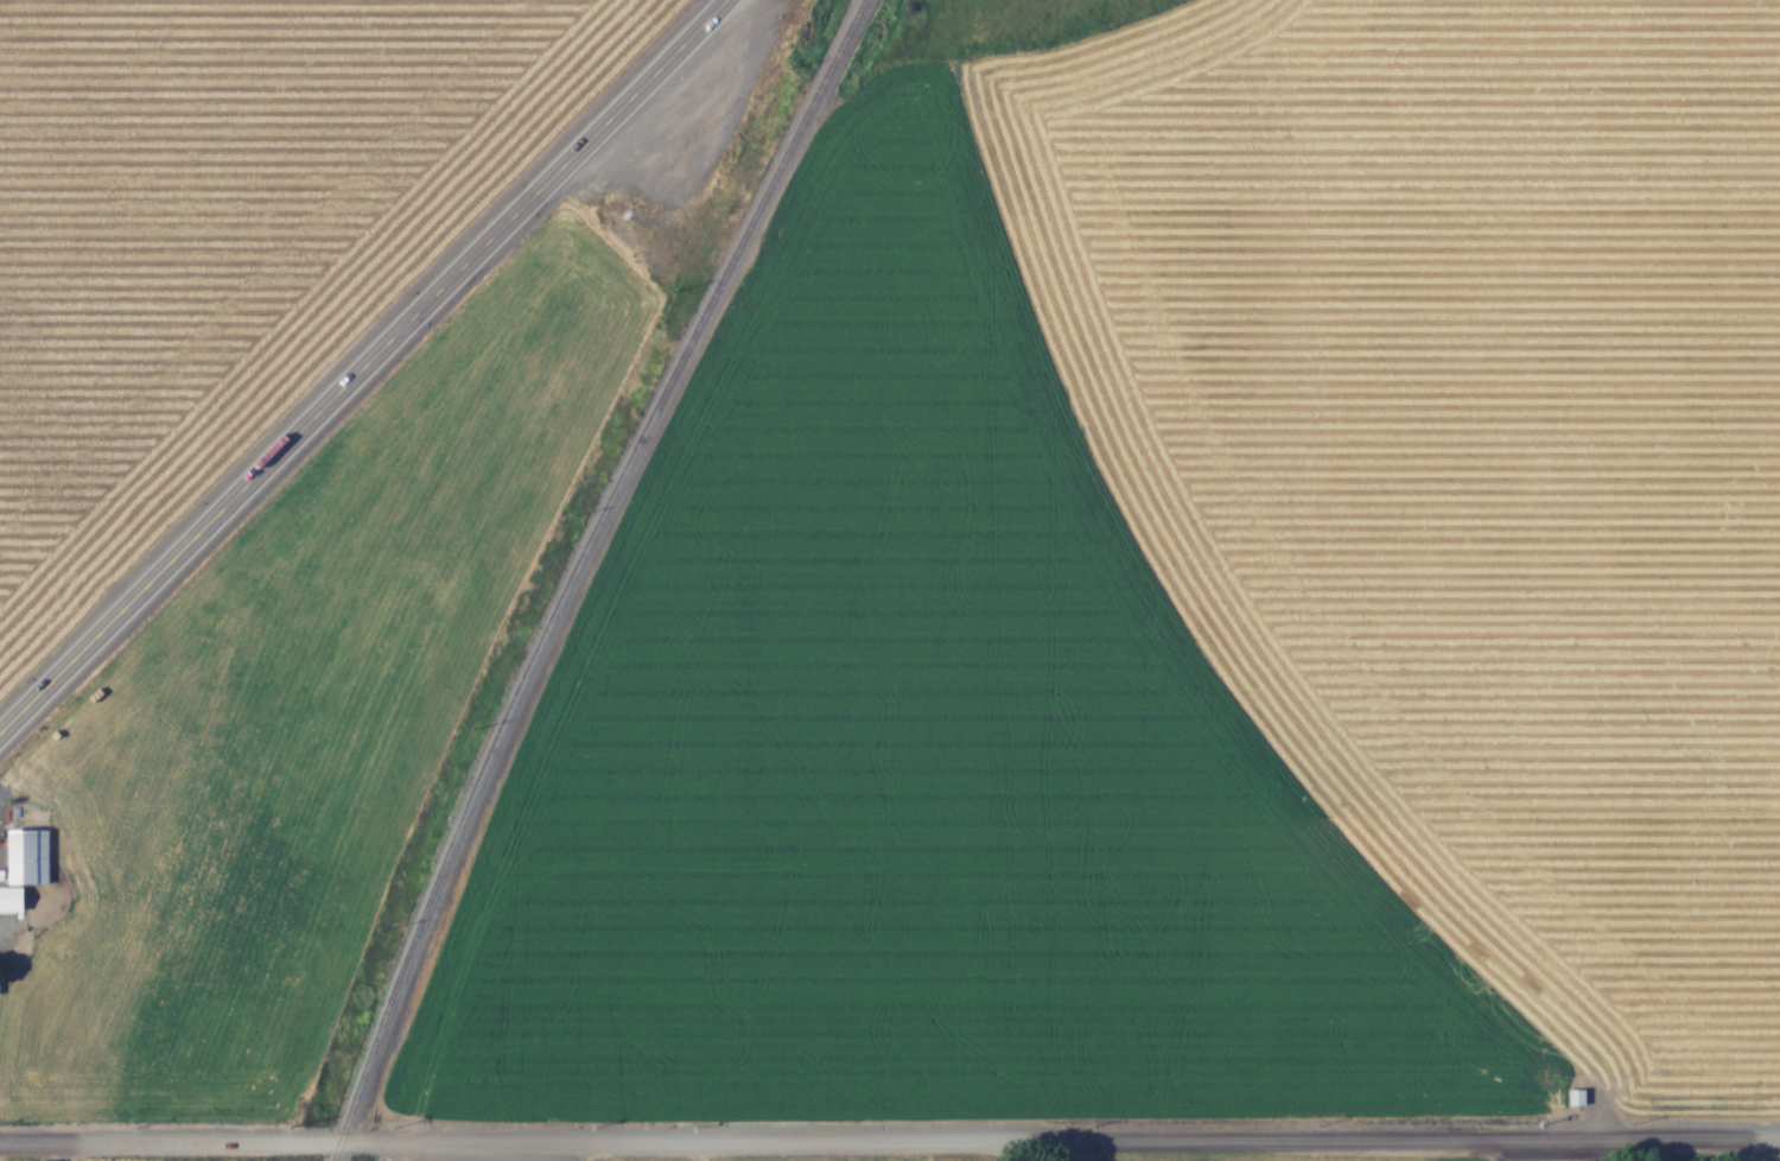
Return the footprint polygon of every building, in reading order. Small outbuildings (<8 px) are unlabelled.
[(15,829),(15,885),(53,885),(53,829),(15,829)] [(0,889),(0,905),(29,905),(29,889),(0,889)] [(1568,1104),(1584,1104),(1584,1089),(1568,1089),(1568,1104)]
